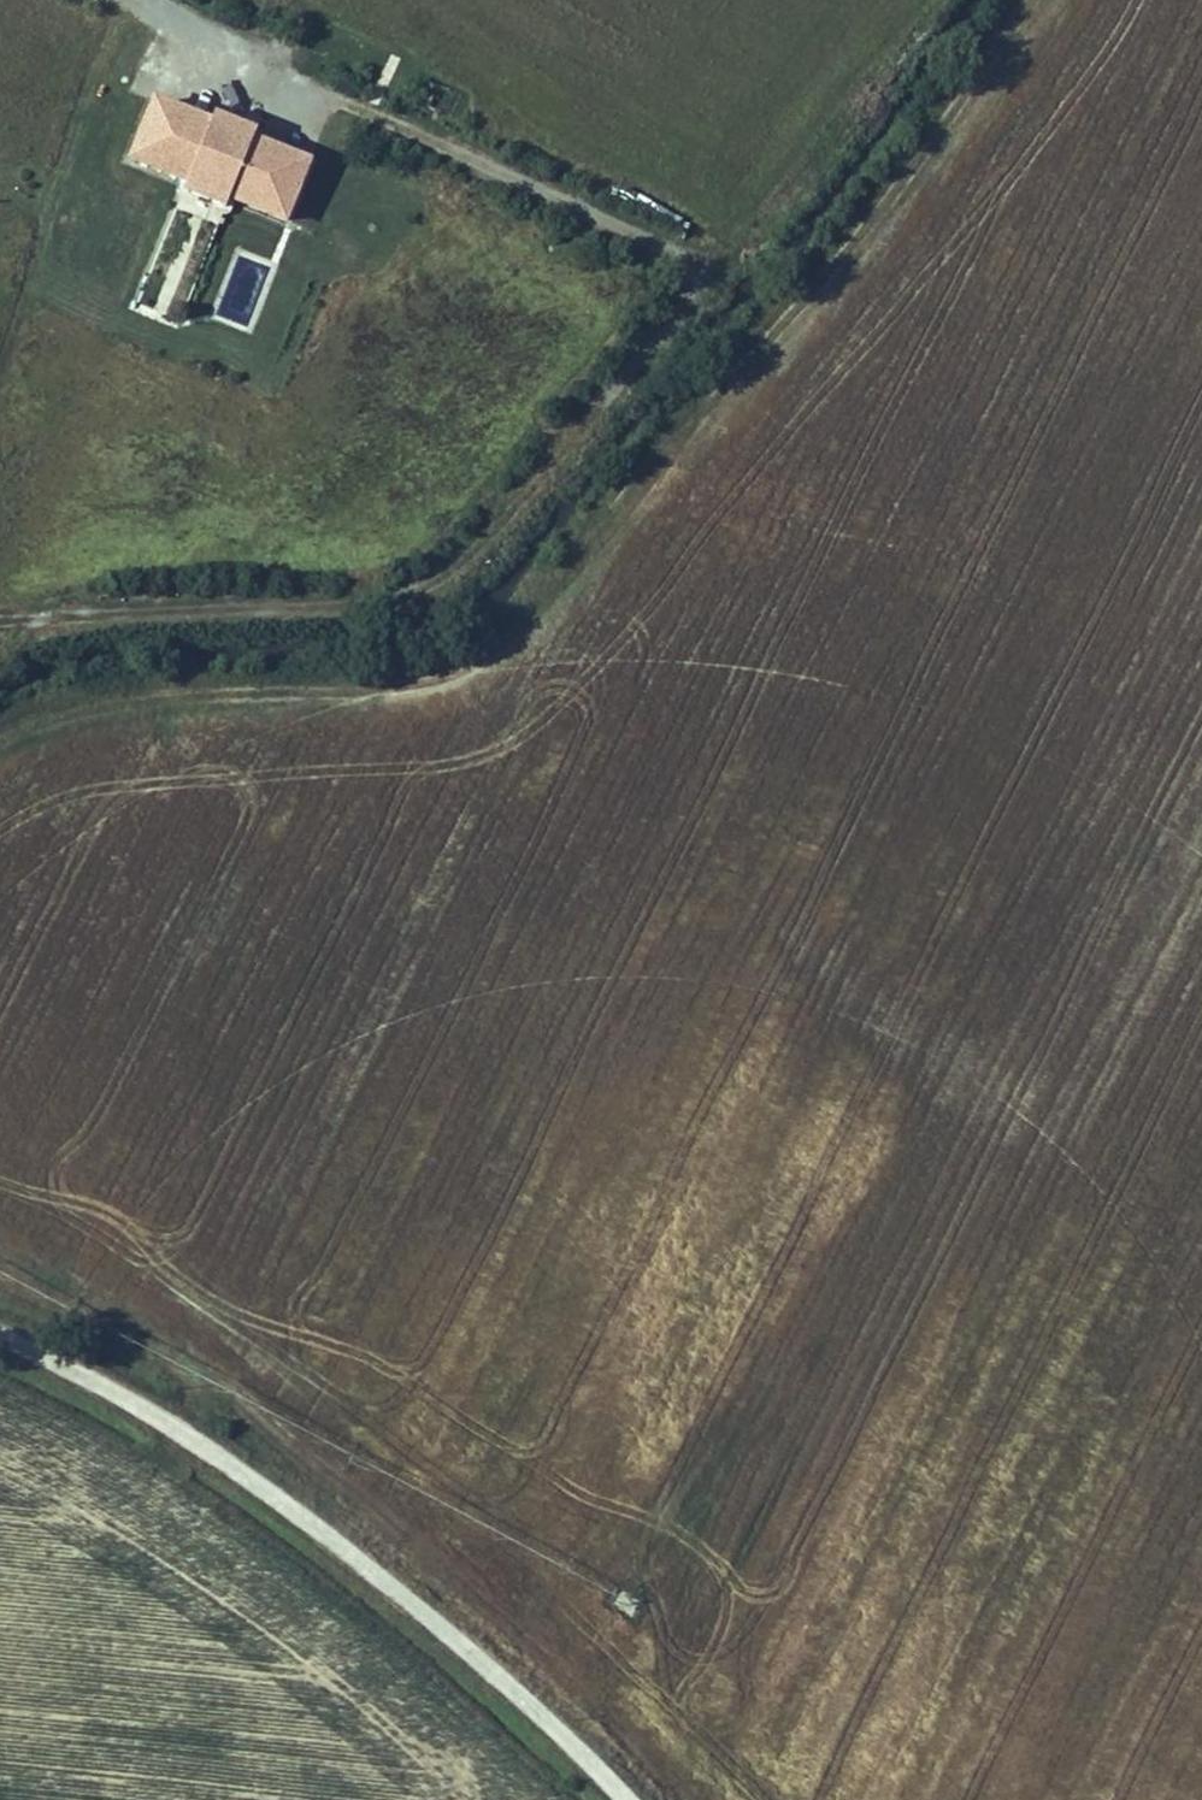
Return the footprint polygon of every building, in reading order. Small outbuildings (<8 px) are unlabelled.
[(164,89),(138,151),(298,218),(323,151),(164,89)]
